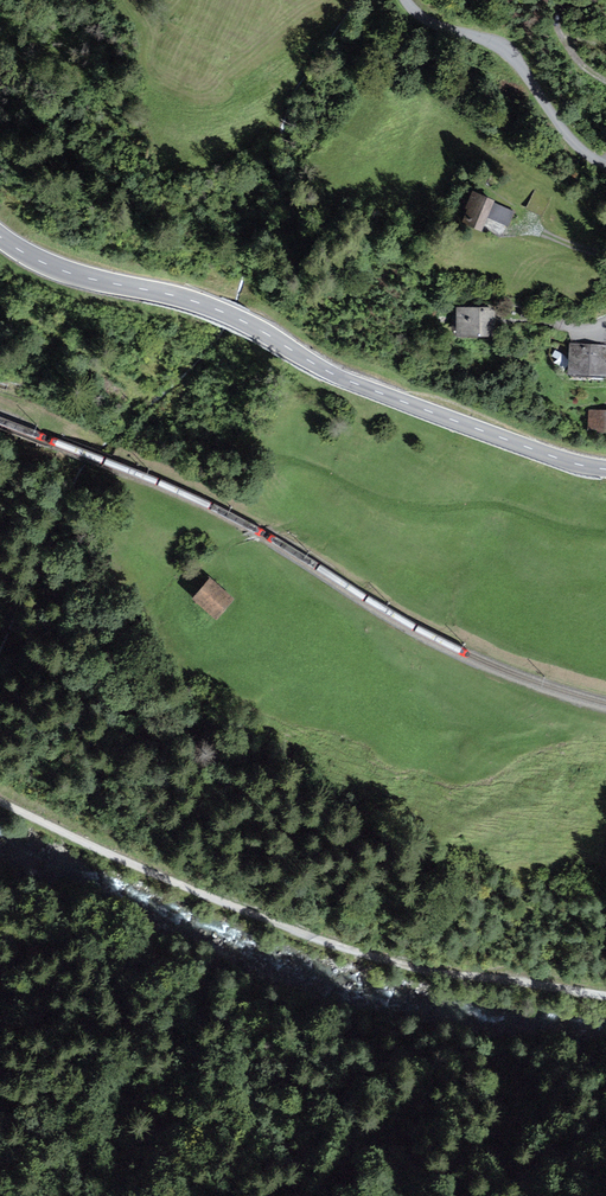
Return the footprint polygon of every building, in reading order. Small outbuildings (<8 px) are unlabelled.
[(510,214),(470,194),(455,224),(474,234),(481,219),(502,230),(510,214)] [(487,311),(450,307),(446,338),(484,342),(487,311)] [(559,344),(555,372),(603,379),(605,359),(605,350),(559,344)] [(584,410),(582,432),(605,434),(605,412),(584,410)] [(232,601),(207,580),(188,601),(213,623),(232,601)]
